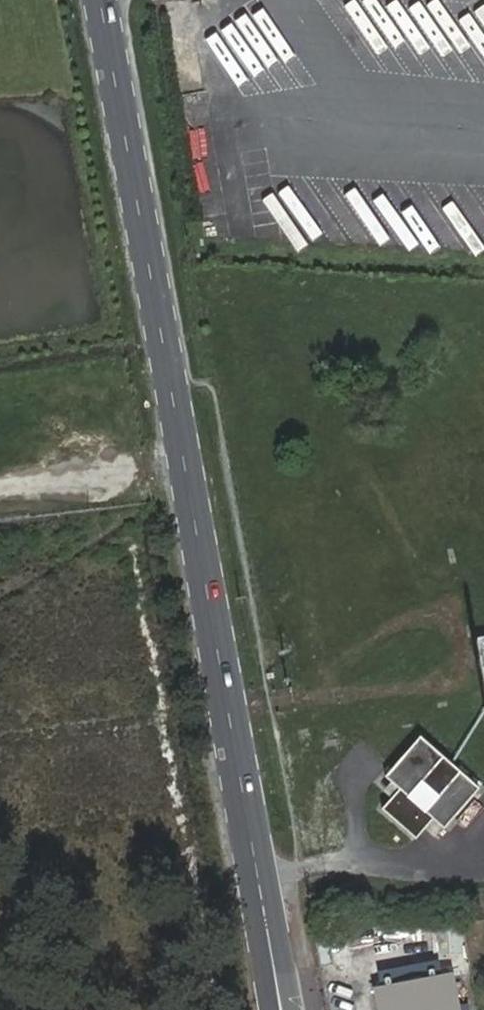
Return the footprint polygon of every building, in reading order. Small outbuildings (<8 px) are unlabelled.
[(473,639),(480,677),(483,695),(483,637),(473,639)] [(448,762),(415,738),(391,767),(380,778),(375,783),(379,809),(412,838),(415,834),(429,819),(441,829),(476,788),(448,762)] [(442,974),(367,990),(371,1009),(449,1009),(442,974)]
